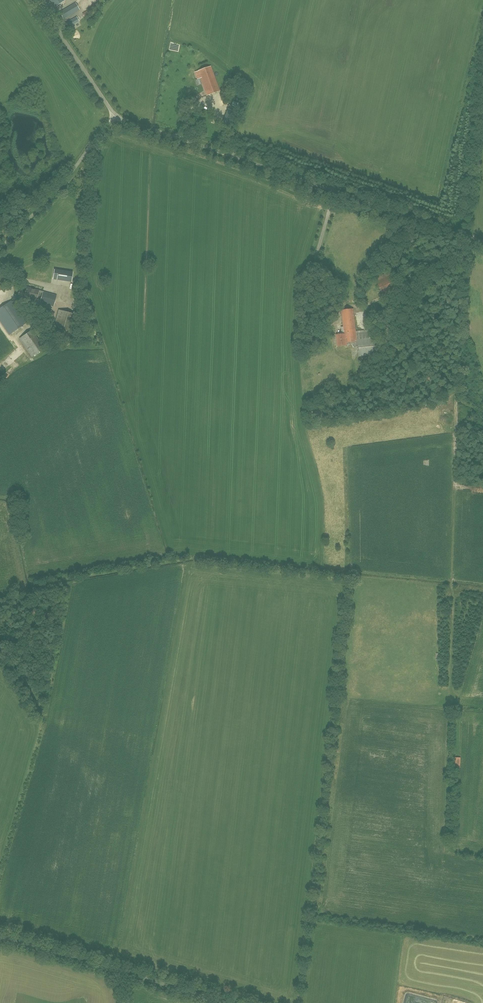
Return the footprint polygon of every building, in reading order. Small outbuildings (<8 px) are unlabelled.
[(64,19),(79,10),(75,3),(60,13),(64,19)] [(66,23),(67,24),(69,27),(79,21),(77,17),(66,23)] [(219,91),(211,67),(198,71),(207,95),(219,91)] [(221,126),(230,129),(236,112),(228,108),(221,126)] [(55,270),(53,279),(71,282),(73,272),(55,270)] [(377,282),(380,288),(383,295),(398,287),(395,281),(392,274),(377,282)] [(27,287),(25,292),(20,291),(18,295),(24,297),(24,299),(35,302),(36,300),(40,301),(40,303),(54,306),(57,296),(39,290),(39,291),(27,287)] [(10,335),(27,323),(12,300),(0,308),(0,321),(10,335)] [(365,330),(356,331),(353,309),(342,310),(344,331),(345,334),(337,335),(338,346),(346,345),(346,343),(357,341),(359,357),(381,354),(379,337),(376,338),(375,332),(369,333),(369,332),(366,332),(365,330)] [(52,334),(71,339),(77,315),(59,310),(52,334)] [(32,330),(19,339),(32,357),(44,349),(32,330)]
